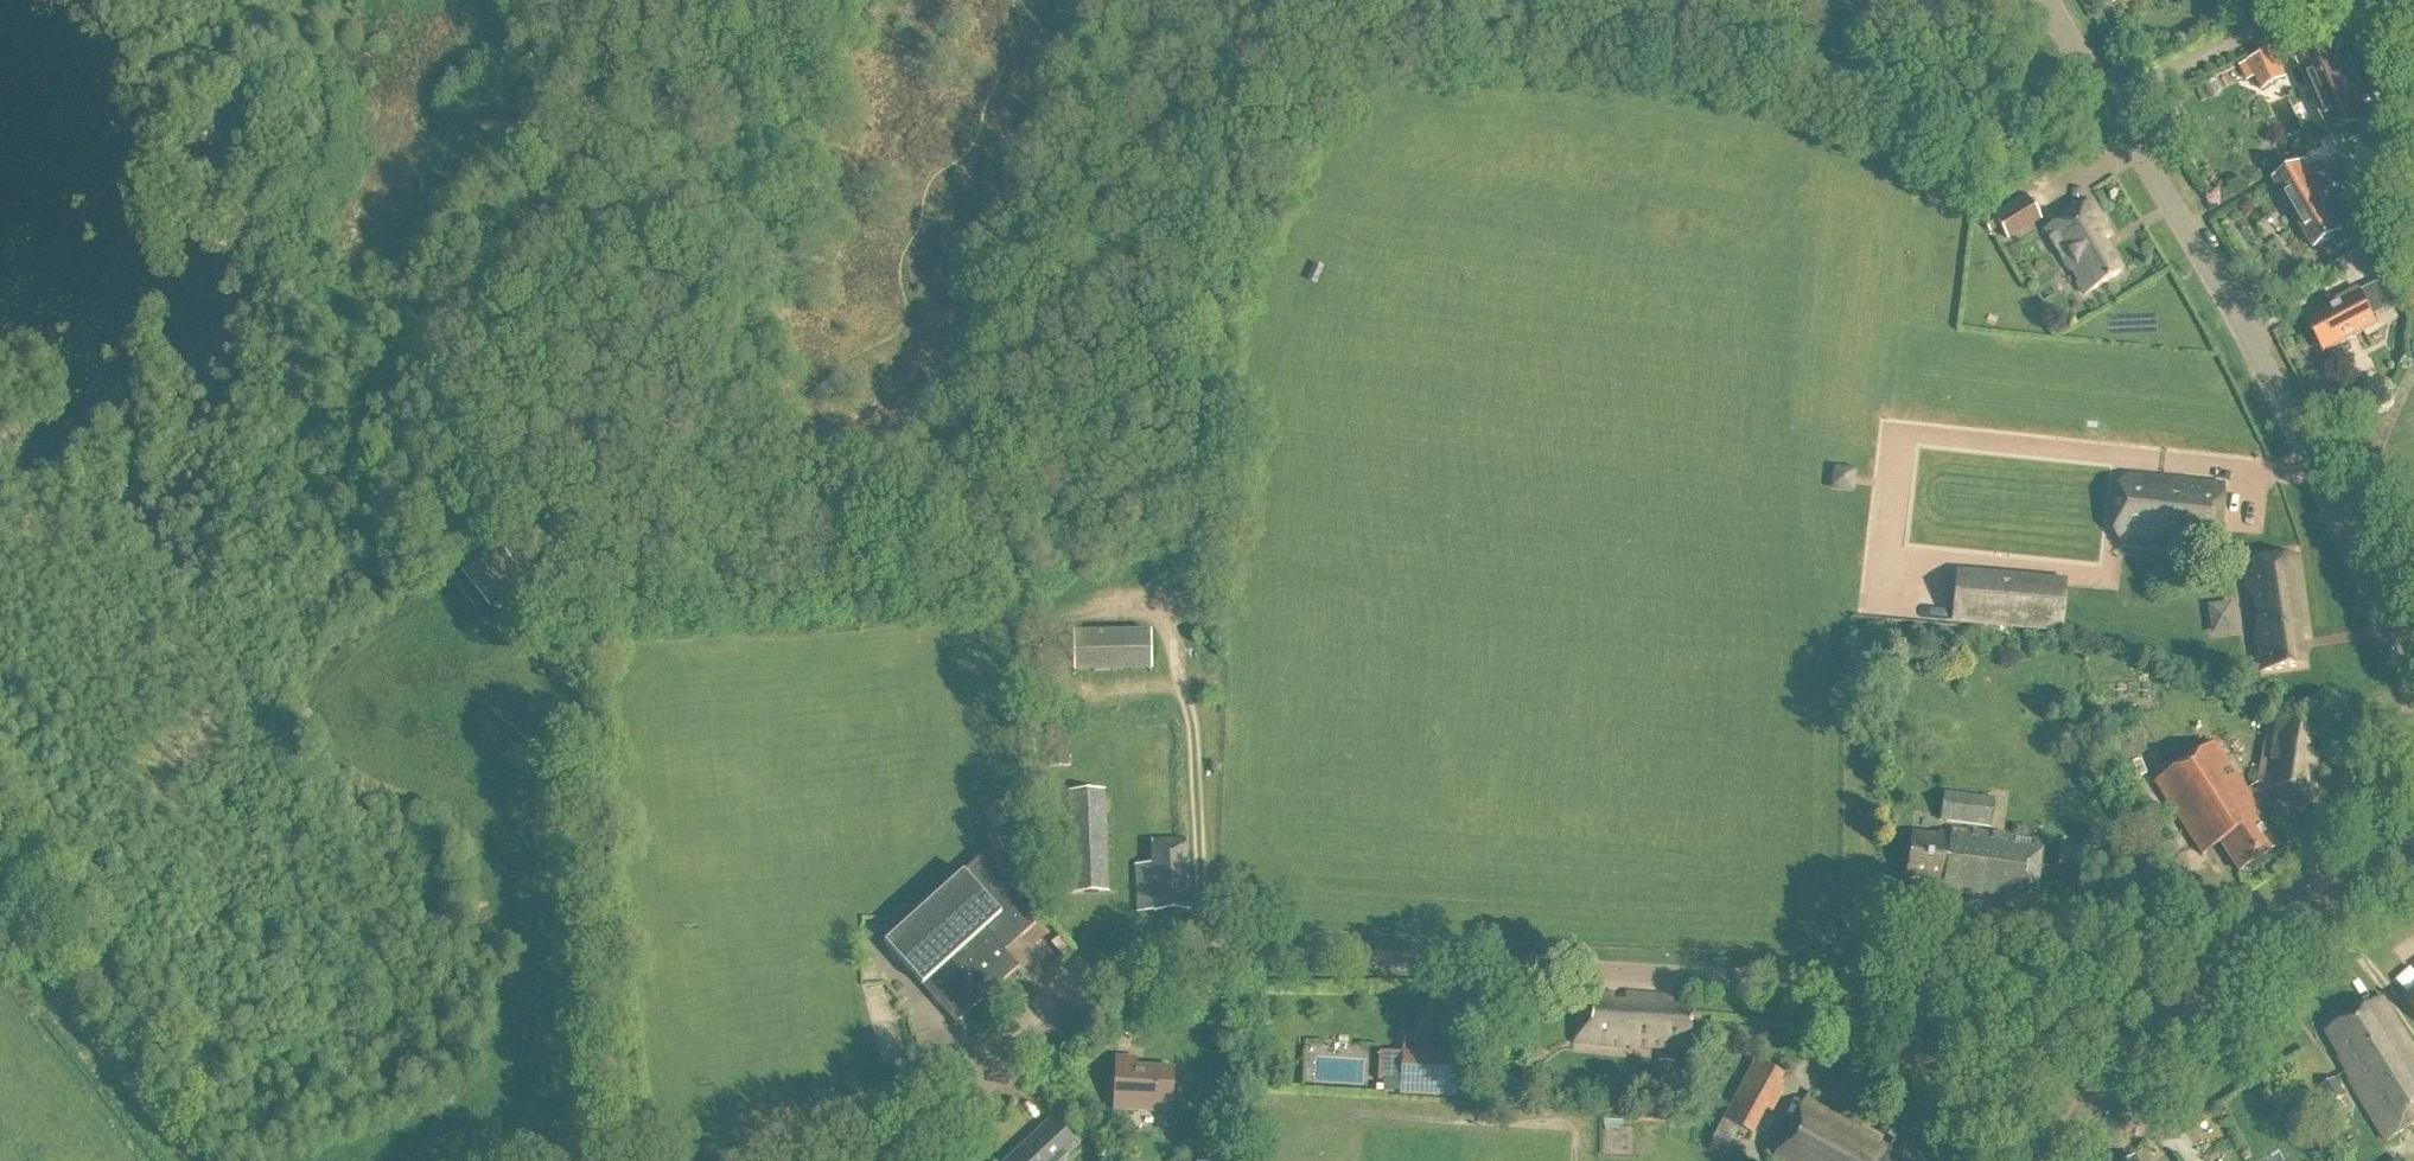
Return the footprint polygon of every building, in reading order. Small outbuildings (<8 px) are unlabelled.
[(2343,158),(2352,175),(2349,176),(2356,189),(2358,188),(2389,169),(2370,127),(2389,119),(2383,106),(2378,108),(2363,73),(2367,71),(2354,41),(2336,49),(2301,64),(2343,158)] [(2247,62),(2262,92),(2287,80),(2272,50),(2247,62)] [(2352,175),(2343,158),(2309,178),(2302,166),(2274,183),(2314,250),(2332,239),(2339,251),(2380,226),(2358,188),(2356,189),(2349,176),(2352,175)] [(2039,220),(2026,197),(1993,217),(2007,240),(2039,220)] [(2090,204),(2045,231),(2084,296),(2121,274),(2102,243),(2110,238),(2090,204)] [(2389,250),(2366,263),(2374,279),(2398,267),(2389,250)] [(2413,312),(2413,282),(2402,287),(2413,312)] [(2395,305),(2383,283),(2360,295),(2358,291),(2338,303),(2340,306),(2308,323),(2317,339),(2314,343),(2318,350),(2323,351),(2324,354),(2377,326),(2372,317),(2395,305)] [(2223,488),(2129,478),(2115,486),(2110,531),(2122,544),(2217,554),(2223,488)] [(461,573),(490,610),(525,584),(499,543),(461,573)] [(2254,634),(2260,674),(2304,667),(2300,640),(2307,639),(2296,558),(2244,566),(2249,599),(2254,598),(2259,633),(2254,634)] [(2058,630),(2061,586),(1961,578),(1957,622),(2058,630)] [(2236,595),(2212,596),(2214,633),(2238,632),(2236,595)] [(1073,635),(1074,674),(1151,673),(1151,633),(1073,635)] [(2322,723),(2268,713),(2263,742),(2257,784),(2246,791),(2215,743),(2154,783),(2202,856),(2221,844),(2239,872),(2278,846),(2258,815),(2265,811),(2269,798),(2318,806),(2327,750),(2316,748),(2320,726),(2322,726),(2322,723)] [(1068,728),(1046,728),(1049,767),(1069,766),(1068,728)] [(1020,779),(1009,788),(1016,796),(1026,786),(1020,779)] [(1111,891),(1106,791),(1069,793),(1074,893),(1111,891)] [(1941,792),(1937,820),(1988,827),(1993,799),(1941,792)] [(2038,842),(2017,841),(2017,835),(1938,832),(1938,837),(1910,836),(1908,880),(1942,881),(1942,898),(1957,898),(1957,894),(1967,894),(1967,905),(2035,908),(2038,842)] [(2057,862),(2086,863),(2086,862),(2097,862),(2097,844),(2087,844),(2087,837),(2058,836),(2057,862)] [(1192,910),(1189,838),(1154,840),(1155,864),(1138,864),(1140,912),(1192,910)] [(884,943),(922,985),(986,928),(1007,951),(1038,923),(1019,902),(1035,887),(997,843),(884,943)] [(986,928),(922,985),(956,1024),(1020,966),(1007,951),(986,928)] [(1613,995),(1578,992),(1573,1044),(1624,1048),(1624,1046),(1629,1045),(1629,1048),(1637,1049),(1637,1046),(1670,1049),(1670,1051),(1689,1053),(1691,1010),(1671,1009),(1672,998),(1626,995),(1625,1005),(1612,1004),(1613,995)] [(2413,1127),(2413,1052),(2382,1000),(2327,1034),(2342,1059),(2340,1060),(2348,1073),(2347,1073),(2352,1081),(2350,1082),(2387,1143),(2413,1127)] [(1418,1018),(1418,1030),(1429,1031),(1430,1019),(1418,1018)] [(1378,1054),(1378,1082),(1400,1083),(1400,1089),(1452,1090),(1453,1052),(1402,1051),(1402,1055),(1378,1054)] [(1136,1060),(1116,1059),(1114,1111),(1134,1112),(1134,1108),(1171,1110),(1173,1070),(1136,1069),(1136,1060)] [(1753,1061),(1745,1077),(1711,1141),(1726,1149),(1737,1129),(1752,1138),(1766,1112),(1784,1078),(1753,1061)] [(1658,1063),(1656,1085),(1679,1087),(1680,1073),(1675,1073),(1675,1064),(1658,1063)] [(1966,1078),(1978,1090),(1986,1082),(1974,1070),(1966,1078)] [(2335,1081),(2322,1089),(2332,1106),(2345,1098),(2335,1081)] [(1804,1101),(1773,1160),(1900,1160),(1887,1154),(1889,1151),(1878,1145),(1879,1142),(1804,1101)] [(1053,1120),(1008,1160),(1063,1160),(1078,1147),(1053,1120)] [(1711,1141),(1707,1148),(1722,1156),(1726,1149),(1711,1141)]
